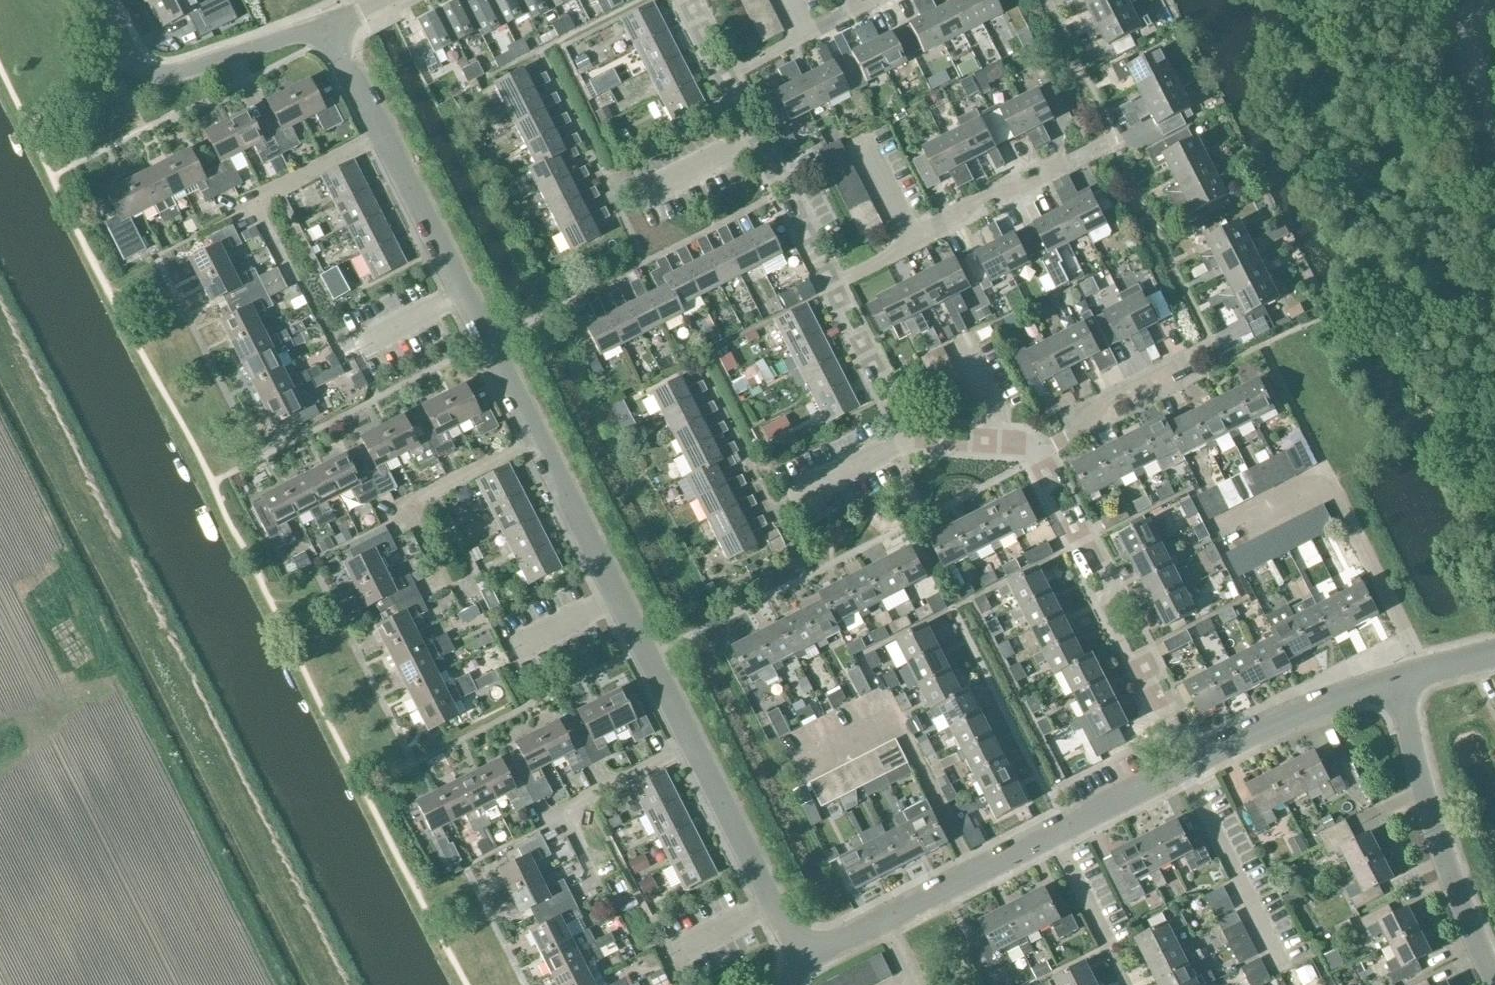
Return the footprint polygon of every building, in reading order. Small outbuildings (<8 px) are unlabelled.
[(149,3),(157,18),(159,17),(163,26),(187,14),(193,25),(218,11),(213,1),(200,8),(196,0),(156,0),(149,3)] [(479,31),(467,5),(465,0),(460,0),(441,10),(457,42),(479,31)] [(479,31),(483,38),(506,26),(492,0),(477,0),(467,5),(479,31)] [(506,26),(528,15),(528,14),(521,0),(492,0),(506,26)] [(528,14),(528,15),(531,20),(553,8),(549,0),(521,0),(528,14)] [(553,8),(570,0),(549,0),(553,8)] [(606,0),(599,0),(598,1),(604,13),(611,10),(606,0)] [(611,10),(624,3),(622,0),(606,0),(611,10)] [(740,1),(746,11),(767,0),(741,0),(740,1)] [(746,11),(749,17),(751,22),(773,11),(767,0),(746,11)] [(912,54),(921,50),(923,53),(943,43),(921,0),(915,0),(913,1),(921,18),(909,24),(910,26),(901,31),(912,54)] [(962,33),(947,4),(936,10),(931,0),(921,0),(943,43),(962,33)] [(981,24),(969,0),(956,0),(947,4),(962,33),(981,24)] [(1001,14),(994,0),(969,0),(981,24),(1001,14)] [(1079,35),(1086,32),(1132,9),(1128,0),(1102,0),(1089,7),(1094,17),(1075,27),(1079,35)] [(621,20),(634,46),(666,30),(653,4),(621,20)] [(1142,29),(1132,9),(1086,32),(1091,40),(1103,34),(1109,46),(1112,45),(1118,57),(1139,46),(1133,34),(1142,29)] [(441,10),(417,22),(428,43),(417,49),(430,74),(442,68),(435,53),(457,42),(441,10)] [(773,11),(751,22),(757,33),(778,22),(773,11)] [(566,33),(574,28),(568,16),(560,21),(566,33)] [(560,21),(552,24),(559,36),(566,33),(560,21)] [(757,33),(762,43),(784,32),(778,22),(757,33)] [(904,58),(912,54),(901,31),(892,35),(891,33),(879,39),(871,22),(862,27),(886,73),(906,62),(904,58)] [(851,53),(852,55),(843,60),(857,87),(886,73),(862,27),(855,30),(863,47),(851,53)] [(679,55),(666,30),(634,46),(647,71),(679,55)] [(520,55),(528,51),(522,39),(514,43),(520,55)] [(514,43),(506,47),(512,60),(520,55),(514,43)] [(828,102),(857,87),(843,60),(833,64),(824,46),(815,50),(824,67),(813,72),(828,102)] [(1112,66),(1116,73),(1120,82),(1133,75),(1139,86),(1172,69),(1162,50),(1130,66),(1127,59),(1112,66)] [(692,80),(679,55),(647,71),(660,96),(692,80)] [(465,58),(457,62),(461,70),(469,66),(465,58)] [(813,72),(801,78),(793,62),(785,66),(809,111),(828,102),(813,72)] [(475,78),(482,75),(476,63),(469,66),(475,78)] [(475,78),(469,66),(461,70),(467,82),(475,78)] [(766,101),(778,125),(787,120),(788,122),(809,111),(785,66),(777,70),(785,87),(773,93),(775,96),(766,101)] [(494,84),(505,105),(534,90),(549,82),(544,72),(529,80),(523,69),(494,84)] [(1172,69),(1139,86),(1145,98),(1132,104),(1131,102),(1121,107),(1122,108),(1115,111),(1119,119),(1125,116),(1126,117),(1182,89),(1172,69)] [(475,78),(467,82),(470,89),(479,85),(478,84),(476,79),(475,78)] [(332,100),(321,105),(309,80),(288,91),(304,122),(316,116),(326,134),(344,124),(335,107),(332,100)] [(705,106),(692,80),(660,96),(673,122),(705,106)] [(1141,123),(1140,120),(1153,114),(1164,137),(1186,126),(1181,115),(1192,109),(1182,89),(1126,117),(1132,128),(1141,123)] [(505,105),(515,125),(544,110),(545,111),(560,103),(555,93),(540,101),(534,90),(505,105)] [(1043,146),(1051,142),(1043,125),(1055,119),(1040,90),(1020,100),(1043,146)] [(280,126),(269,131),(282,156),(301,146),(291,128),(304,122),(288,91),(267,102),(280,126)] [(1035,150),(1043,146),(1020,100),(1000,110),(1015,139),(1027,133),(1035,150)] [(342,104),(335,107),(344,124),(350,121),(342,104)] [(550,121),(545,111),(544,110),(515,125),(525,145),(555,131),(570,123),(565,114),(550,121)] [(957,119),(962,129),(977,158),(988,152),(997,169),(1005,165),(977,110),(957,119)] [(226,123),(242,153),(254,147),(264,165),(282,156),(269,131),(259,136),(247,112),(226,123)] [(221,164),(211,169),(224,195),(243,185),(230,159),(242,153),(226,123),(205,133),(221,164)] [(966,164),(977,158),(962,129),(943,139),(966,185),(975,181),(966,164)] [(1187,130),(1146,151),(1156,169),(1169,163),(1174,174),(1208,157),(1198,137),(1192,140),(1187,130)] [(528,169),(528,170),(580,143),(576,135),(561,143),(555,131),(525,145),(535,165),(528,169)] [(924,149),(927,154),(914,160),(928,189),(941,183),(938,177),(950,172),(958,189),(966,185),(943,139),(924,149)] [(823,162),(844,151),(839,140),(817,151),(823,162)] [(563,165),(579,157),(576,152),(583,148),(580,143),(528,170),(538,190),(568,175),(563,165)] [(189,150),(168,161),(183,191),(186,196),(198,190),(205,204),(224,195),(211,169),(201,174),(189,150)] [(844,151),(823,162),(828,173),(850,162),(844,151)] [(1218,176),(1208,157),(1174,174),(1180,185),(1168,192),(1172,200),(1218,176)] [(183,191),(168,161),(147,171),(172,220),(181,216),(174,202),(186,196),(183,191)] [(321,177),(335,203),(366,187),(353,161),(321,177)] [(850,162),(828,173),(834,183),(855,172),(850,162)] [(538,190),(549,210),(578,196),(572,185),(589,176),(584,167),(568,175),(538,190)] [(147,171),(127,182),(142,211),(154,205),(164,224),(172,220),(147,171)] [(855,172),(834,183),(839,194),(860,183),(855,172)] [(1068,176),(1061,180),(1088,234),(1094,244),(1111,235),(1112,232),(1093,195),(1081,201),(1068,176)] [(1218,176),(1172,200),(1176,208),(1188,201),(1195,215),(1229,197),(1218,176)] [(1061,180),(1060,180),(1064,188),(1056,192),(1065,210),(1054,215),(1069,243),(1088,234),(1061,180)] [(124,261),(146,250),(130,217),(142,211),(127,182),(106,192),(121,221),(107,228),(124,261)] [(860,183),(839,194),(844,205),(866,194),(860,183)] [(379,212),(366,187),(335,203),(347,229),(379,212)] [(594,187),(578,196),(549,210),(559,231),(589,216),(583,205),(599,197),(594,187)] [(866,194),(844,205),(850,215),(871,204),(866,194)] [(871,204),(850,215),(855,226),(877,215),(871,204)] [(1025,229),(1038,254),(1056,290),(1070,283),(1054,251),(1069,243),(1054,215),(1042,221),(1034,204),(1026,208),(1033,222),(1032,223),(1033,225),(1025,229)] [(559,231),(570,252),(599,237),(594,226),(610,218),(605,208),(589,216),(559,231)] [(392,237),(379,212),(347,229),(360,254),(392,237)] [(855,226),(861,237),(882,226),(877,215),(855,226)] [(781,255),(766,226),(753,232),(745,217),(735,222),(743,237),(745,236),(760,266),(781,255)] [(1208,228),(1212,235),(1207,238),(1212,249),(1200,255),(1204,264),(1250,241),(1240,221),(1229,227),(1225,219),(1208,228)] [(1038,254),(1025,229),(1005,239),(996,223),(988,227),(1011,272),(1031,263),(1029,259),(1038,254)] [(189,260),(200,281),(230,266),(224,254),(243,245),(233,226),(210,238),(214,248),(189,260)] [(318,226),(307,231),(312,242),(323,237),(318,226)] [(739,276),(760,266),(745,236),(743,237),(733,242),(725,226),(715,231),(723,247),(724,246),(739,276)] [(255,227),(241,234),(245,243),(259,236),(260,236),(255,227)] [(964,260),(977,284),(989,278),(991,283),(1011,272),(988,227),(980,231),(988,248),(964,260)] [(392,237),(360,254),(374,280),(406,263),(392,237)] [(719,286),(739,276),(724,246),(723,247),(713,252),(705,237),(695,241),(703,257),(704,256),(719,286)] [(1192,270),(1196,278),(1208,272),(1221,266),(1226,277),(1260,260),(1250,241),(1204,264),(1192,270)] [(321,244),(312,249),(315,255),(324,250),(321,244)] [(699,297),(719,286),(704,256),(703,257),(692,262),(684,247),(675,252),(682,267),(683,266),(699,297)] [(678,307),(679,307),(699,297),(683,266),(682,267),(672,272),(664,257),(655,262),(658,270),(659,269),(678,307)] [(956,259),(937,269),(960,314),(968,310),(960,293),(977,284),(964,260),(958,263),(956,259)] [(1213,309),(1224,303),(1270,280),(1260,260),(1226,277),(1232,289),(1220,295),(1219,293),(1207,299),(1213,309)] [(237,279),(230,266),(200,281),(210,302),(236,289),(241,299),(264,287),(255,270),(237,279)] [(334,268),(320,275),(333,301),(347,293),(334,268)] [(682,314),(679,307),(678,307),(659,269),(658,270),(650,274),(658,290),(647,295),(662,325),(682,314)] [(918,279),(932,308),(943,302),(951,319),(960,314),(937,269),(918,279)] [(806,276),(785,287),(792,301),(813,291),(806,276)] [(898,288),(922,334),(931,350),(942,344),(933,327),(929,329),(921,313),(932,308),(918,279),(898,288)] [(1093,279),(1080,285),(1087,299),(1100,292),(1093,279)] [(642,335),(662,325),(647,295),(646,296),(638,280),(629,284),(637,300),(627,306),(642,335)] [(1224,303),(1228,311),(1241,305),(1257,338),(1276,329),(1264,307),(1280,299),(1270,280),(1224,303)] [(1075,284),(1058,292),(1065,306),(1082,298),(1075,284)] [(274,306),(264,287),(241,299),(246,309),(221,322),(231,343),(262,327),(256,315),(274,306)] [(878,298),(880,300),(868,307),(880,332),(892,326),(893,328),(905,321),(914,338),(922,334),(898,288),(878,298)] [(621,345),(642,335),(627,306),(626,306),(618,290),(608,294),(617,310),(606,316),(621,345)] [(1146,298),(1159,323),(1171,316),(1159,292),(1146,298)] [(1124,304),(1148,350),(1156,346),(1147,328),(1159,323),(1146,298),(1144,294),(1124,304)] [(303,296),(291,301),(296,310),(307,304),(303,296)] [(597,321),(585,327),(600,356),(621,345),(606,316),(598,300),(589,305),(597,321)] [(1124,304),(1095,319),(1106,341),(1115,336),(1119,343),(1131,337),(1140,354),(1148,350),(1124,304)] [(773,321),(786,347),(819,331),(806,305),(773,321)] [(1092,357),(1101,374),(1119,365),(1106,341),(1092,312),(1083,317),(1086,323),(1066,333),(1082,362),(1092,357)] [(960,314),(951,319),(960,334),(968,330),(960,314)] [(301,322),(290,328),(294,336),(305,330),(301,322)] [(983,341),(996,335),(991,326),(979,332),(983,341)] [(268,340),(262,327),(231,343),(242,363),(290,339),(287,331),(268,340)] [(306,331),(290,339),(295,348),(311,341),(306,331)] [(755,331),(744,337),(748,344),(758,338),(755,331)] [(832,356),(819,331),(786,347),(799,373),(832,356)] [(1070,368),(1082,362),(1066,333),(1047,343),(1071,389),(1079,385),(1070,368)] [(295,348),(290,339),(242,363),(252,384),(282,369),(277,358),(295,348)] [(1028,352),(1026,348),(1013,355),(1028,383),(1040,377),(1043,383),(1054,377),(1062,393),(1071,389),(1047,343),(1028,352)] [(943,348),(922,359),(927,369),(949,358),(943,348)] [(594,354),(586,358),(595,376),(604,372),(594,354)] [(845,381),(832,356),(799,373),(812,398),(845,381)] [(949,358),(927,369),(933,380),(954,369),(949,358)] [(307,372),(311,380),(323,374),(324,374),(320,366),(319,366),(307,372)] [(316,388),(316,389),(344,375),(339,366),(324,373),(324,374),(323,374),(311,380),(316,388)] [(755,367),(743,374),(747,383),(754,379),(758,387),(761,385),(760,383),(763,382),(755,367)] [(289,382),(282,369),(252,384),(263,405),(311,380),(307,372),(289,382)] [(954,369),(933,380),(938,391),(959,380),(954,369)] [(707,390),(702,381),(686,389),(680,378),(651,393),(662,414),(692,399),(691,398),(707,390)] [(1259,379),(1236,390),(1252,421),(1255,427),(1264,423),(1261,417),(1275,410),(1259,379)] [(273,425),(290,417),(295,426),(317,414),(307,394),(316,389),(316,388),(311,380),(263,405),(273,425)] [(959,380),(938,391),(943,401),(965,391),(959,380)] [(858,407),(845,381),(812,398),(825,424),(858,407)] [(443,396),(458,426),(472,419),(481,437),(500,428),(487,403),(476,409),(464,385),(443,396)] [(1241,434),(1239,428),(1252,421),(1236,390),(1214,402),(1229,433),(1232,438),(1241,434)] [(774,392),(765,397),(770,405),(778,400),(774,392)] [(434,430),(425,435),(437,459),(456,450),(447,432),(458,426),(443,396),(422,407),(434,430)] [(692,399),(662,414),(672,434),(702,419),(701,419),(717,411),(712,401),(697,409),(692,399)] [(1214,402),(1191,413),(1207,444),(1210,450),(1219,445),(1216,439),(1229,433),(1214,402)] [(1168,425),(1181,450),(1180,450),(1183,456),(1207,444),(1191,413),(1169,425),(1168,425)] [(381,427),(397,457),(410,450),(420,468),(437,459),(425,435),(414,440),(409,430),(402,417),(381,427)] [(1168,456),(1180,450),(1181,450),(1168,425),(1169,425),(1165,417),(1142,429),(1158,461),(1160,466),(1170,461),(1168,456)] [(672,434),(682,455),(712,440),(712,439),(727,431),(722,422),(707,429),(702,419),(672,434)] [(776,422),(762,429),(769,441),(783,434),(776,422)] [(419,425),(409,430),(414,440),(425,435),(419,425)] [(377,470),(367,475),(379,499),(398,490),(384,464),(397,457),(381,427),(360,438),(377,470)] [(1147,473),(1145,468),(1158,461),(1142,429),(1119,441),(1135,473),(1138,477),(1147,473)] [(712,440),(682,455),(692,475),(685,478),(685,479),(731,456),(730,455),(737,451),(733,443),(718,451),(712,440)] [(1097,452),(1113,484),(1115,489),(1124,484),(1122,480),(1135,473),(1119,441),(1097,452)] [(1296,476),(1306,471),(1294,447),(1284,453),(1296,476)] [(1097,452),(1073,464),(1093,503),(1103,498),(1099,491),(1113,484),(1097,452)] [(1285,482),(1291,479),(1296,476),(1284,453),(1273,458),(1285,482)] [(344,455),(323,466),(339,497),(352,491),(361,508),(379,499),(367,475),(357,480),(344,455)] [(685,479),(696,499),(726,484),(720,472),(735,464),(731,456),(685,479)] [(1273,458),(1262,464),(1274,487),(1285,482),(1273,458)] [(1252,469),(1264,493),(1274,487),(1262,464),(1252,469)] [(303,476),(328,526),(335,522),(326,504),(339,497),(323,466),(303,476)] [(476,482),(489,508),(522,492),(508,466),(476,482)] [(1241,474),(1253,498),(1264,493),(1252,469),(1241,474)] [(1242,504),(1252,498),(1253,498),(1241,474),(1230,480),(1242,504)] [(303,476),(282,487),(298,518),(310,512),(319,530),(328,526),(303,476)] [(726,484),(696,499),(706,519),(736,504),(730,493),(746,485),(741,476),(726,484)] [(1230,480),(1225,482),(1220,485),(1232,509),(1242,504),(1230,480)] [(1232,509),(1220,485),(1209,491),(1221,514),(1232,509)] [(1161,503),(1175,496),(1170,486),(1156,493),(1161,503)] [(261,498),(263,501),(252,506),(269,539),(279,534),(287,547),(296,543),(287,524),(298,518),(282,487),(261,498)] [(1021,490),(998,502),(1014,534),(1037,522),(1021,490)] [(1209,491),(1198,496),(1210,520),(1221,514),(1209,491)] [(534,517),(522,492),(489,508),(502,533),(534,517)] [(706,519),(716,539),(746,524),(740,513),(756,505),(752,496),(736,504),(706,519)] [(1139,514),(1152,507),(1147,497),(1134,504),(1139,514)] [(1198,515),(1191,501),(1181,506),(1188,520),(1198,515)] [(1004,546),(1001,540),(1014,534),(998,502),(976,514),(992,545),(994,551),(1004,546)] [(1313,510),(1325,533),(1336,528),(1323,504),(1313,510)] [(1106,531),(1129,519),(1124,509),(1101,520),(1106,531)] [(1302,515),(1314,539),(1325,533),(1313,510),(1302,515)] [(953,525),(969,557),(972,562),(981,557),(978,552),(992,545),(976,514),(953,525)] [(1134,529),(1119,537),(1131,560),(1163,544),(1171,540),(1166,531),(1158,535),(1151,520),(1148,522),(1144,515),(1130,522),(1134,529)] [(1303,544),(1304,544),(1314,539),(1302,515),(1291,521),(1303,544)] [(746,524),(716,539),(727,560),(756,546),(750,533),(766,525),(762,516),(746,524)] [(547,542),(534,517),(502,533),(515,559),(547,542)] [(1281,526),(1293,550),(1303,544),(1291,521),(1281,526)] [(958,569),(956,563),(969,557),(953,525),(930,537),(948,574),(958,569)] [(1211,539),(1204,525),(1193,531),(1200,544),(1211,539)] [(1270,532),(1282,555),(1293,550),(1281,526),(1270,532)] [(777,529),(764,536),(772,552),(785,545),(777,529)] [(344,566),(355,587),(385,572),(378,558),(396,549),(387,531),(349,550),(355,561),(344,566)] [(1259,537),(1271,561),(1282,555),(1270,532),(1259,537)] [(1271,561),(1259,537),(1249,542),(1261,566),(1271,561)] [(547,542),(515,559),(528,585),(560,568),(547,542)] [(1238,548),(1250,572),(1261,566),(1249,542),(1238,548)] [(1032,566),(1054,555),(1048,544),(1026,555),(1032,566)] [(1163,544),(1131,560),(1142,582),(1174,566),(1180,563),(1175,554),(1169,557),(1163,544)] [(912,546),(888,558),(905,590),(928,578),(912,546)] [(477,547),(468,552),(474,563),(483,558),(477,547)] [(1222,560),(1215,547),(1205,552),(1212,565),(1222,560)] [(1227,553),(1239,577),(1250,572),(1238,548),(1227,553)] [(882,601),(905,590),(888,558),(866,569),(882,601)] [(1008,578),(1022,571),(1016,560),(1003,567),(1008,578)] [(1174,566),(1142,582),(1154,605),(1186,589),(1174,566)] [(1013,593),(1020,607),(1052,591),(1040,567),(999,588),(1003,597),(1013,593)] [(385,572),(355,587),(365,608),(390,595),(395,605),(418,594),(409,574),(396,581),(390,569),(385,572)] [(872,613),(869,608),(882,601),(866,569),(844,581),(860,613),(862,618),(872,613)] [(999,582),(994,572),(981,579),(986,589),(999,582)] [(1352,582),(1354,586),(1340,594),(1356,627),(1380,615),(1360,577),(1352,582)] [(837,625),(860,613),(844,581),(820,593),(824,600),(837,625)] [(711,582),(704,586),(711,599),(718,595),(711,582)] [(976,594),(970,584),(958,591),(963,601),(976,594)] [(1186,589),(1154,605),(1166,628),(1198,612),(1186,589)] [(1332,598),(1317,605),(1334,638),(1356,627),(1340,594),(1337,589),(1330,592),(1332,598)] [(1016,620),(1025,616),(1032,630),(1064,613),(1052,591),(1020,607),(1011,611),(1016,620)] [(427,611),(418,594),(395,605),(400,615),(376,628),(386,649),(416,634),(409,620),(427,611)] [(993,609),(987,597),(976,602),(983,615),(993,609)] [(1295,617),(1311,649),(1334,638),(1317,605),(1313,597),(1305,601),(1309,609),(1295,617)] [(824,600),(802,612),(818,645),(820,648),(830,643),(828,640),(841,633),(837,625),(824,600)] [(935,615),(929,605),(916,612),(921,622),(935,615)] [(1225,627),(1238,619),(1232,609),(1219,616),(1225,627)] [(806,651),(818,645),(802,612),(779,623),(796,656),(798,660),(808,655),(806,651)] [(1032,630),(1043,652),(1075,636),(1064,613),(1032,630)] [(899,634),(913,627),(908,617),(894,623),(899,634)] [(1288,661),(1289,661),(1311,649),(1295,617),(1271,629),(1275,637),(1276,636),(1288,661)] [(995,638),(1005,633),(998,619),(988,624),(995,638)] [(1201,639),(1215,632),(1209,621),(1196,628),(1201,639)] [(783,662),(796,656),(779,623),(757,635),(775,671),(776,671),(785,666),(783,662)] [(897,642),(908,664),(940,648),(929,625),(897,642)] [(889,638),(884,629),(871,636),(876,645),(889,638)] [(1170,655),(1192,643),(1187,632),(1164,644),(1170,655)] [(386,649),(397,669),(444,645),(450,642),(445,633),(421,645),(416,634),(386,649)] [(778,676),(776,671),(775,671),(757,635),(733,647),(752,684),(762,679),(767,682),(778,676)] [(1055,675),(1062,672),(1062,671),(1087,659),(1086,658),(1075,636),(1043,652),(1034,656),(1038,665),(1047,660),(1055,675)] [(1276,636),(1275,637),(1253,648),(1269,680),(1293,669),(1289,661),(1288,661),(1276,636)] [(854,657),(868,650),(862,640),(848,647),(854,657)] [(444,645),(397,669),(407,690),(437,675),(431,662),(454,650),(450,642),(444,645)] [(1017,655),(1010,642),(1000,647),(1006,661),(1017,655)] [(952,670),(940,648),(908,664),(920,686),(952,670)] [(1269,680),(1253,648),(1230,660),(1247,692),(1269,680)] [(882,667),(876,653),(866,658),(872,671),(882,667)] [(1062,672),(1074,694),(1106,678),(1094,654),(1086,658),(1087,659),(1062,671),(1062,672)] [(1230,660),(1208,671),(1224,703),(1247,692),(1230,660)] [(1028,678),(1021,665),(1011,670),(1018,683),(1028,678)] [(862,698),(872,693),(860,669),(849,674),(862,698)] [(931,710),(939,706),(939,705),(963,693),(952,670),(920,686),(931,710)] [(1208,671),(1185,683),(1201,715),(1224,703),(1208,671)] [(443,686),(437,675),(407,690),(417,710),(474,682),(469,673),(443,686)] [(491,673),(484,677),(488,685),(496,681),(491,673)] [(902,686),(895,673),(885,678),(892,692),(902,686)] [(1117,701),(1106,678),(1074,694),(1085,717),(1117,701)] [(478,690),(474,682),(417,710),(428,731),(458,716),(451,704),(478,690)] [(939,706),(943,715),(950,728),(983,712),(971,689),(963,693),(939,705),(939,706)] [(834,708),(848,701),(842,690),(828,697),(834,708)] [(654,733),(642,709),(635,694),(624,700),(619,691),(598,701),(613,731),(627,724),(636,742),(654,733)] [(913,709),(906,696),(896,701),(903,714),(913,709)] [(1034,715),(1044,710),(1037,696),(1027,701),(1034,715)] [(589,736),(579,741),(591,765),(611,755),(602,736),(613,731),(598,701),(577,712),(589,736)] [(1129,724),(1117,701),(1085,717),(1071,724),(1078,739),(1093,731),(1098,740),(1129,724)] [(803,724),(816,717),(811,706),(797,713),(803,724)] [(781,739),(792,733),(780,709),(769,715),(781,739)] [(950,728),(962,751),(994,735),(983,712),(950,728)] [(925,732),(918,718),(908,723),(915,737),(925,732)] [(1055,733),(1049,719),(1038,723),(1045,737),(1055,733)] [(574,774),(591,765),(579,741),(571,725),(560,728),(557,722),(536,733),(551,762),(564,755),(574,774)] [(511,759),(533,804),(552,794),(539,768),(551,762),(536,733),(515,743),(521,754),(511,759)] [(994,735),(962,751),(973,773),(1005,757),(994,735)] [(886,745),(898,768),(908,763),(896,739),(886,745)] [(936,755),(929,741),(919,746),(926,759),(936,755)] [(1057,761),(1068,755),(1060,741),(1050,747),(1057,761)] [(875,750),(887,774),(898,768),(886,745),(875,750)] [(864,756),(876,779),(887,774),(875,750),(864,756)] [(1293,763),(1308,792),(1321,786),(1328,799),(1347,789),(1333,761),(1322,766),(1315,752),(1293,763)] [(853,761),(866,785),(876,779),(864,756),(853,761)] [(973,773),(985,796),(1017,780),(1005,757),(973,773)] [(515,813),(533,804),(511,759),(521,780),(511,785),(499,760),(478,771),(493,801),(506,795),(515,813)] [(843,767),(855,790),(866,785),(853,761),(843,767)] [(937,783),(948,777),(941,763),(930,769),(937,783)] [(1293,763),(1270,774),(1285,804),(1308,792),(1293,763)] [(855,790),(843,767),(832,772),(844,796),(855,790)] [(480,807),(493,801),(478,771),(458,781),(482,829),(490,826),(480,807)] [(677,797),(664,771),(631,788),(645,814),(677,797)] [(832,772),(821,777),(833,801),(844,796),(832,772)] [(1270,774),(1247,785),(1254,800),(1244,805),(1258,833),(1269,828),(1268,825),(1278,820),(1273,810),(1285,804),(1270,774)] [(833,801),(821,777),(810,784),(822,807),(833,801)] [(985,797),(964,808),(953,813),(965,837),(975,832),(968,816),(989,805),(997,819),(1029,803),(1017,780),(985,796),(985,797)] [(482,829),(458,781),(437,792),(452,821),(464,816),(473,834),(482,829)] [(949,805),(960,800),(952,785),(942,791),(949,805)] [(802,807),(813,802),(805,787),(805,786),(794,792),(802,807)] [(447,824),(452,821),(437,792),(416,803),(440,850),(450,868),(461,861),(452,843),(449,845),(440,828),(447,824)] [(690,823),(677,797),(645,814),(657,839),(690,823)] [(927,801),(904,812),(926,855),(949,843),(933,811),(927,801)] [(895,817),(901,828),(887,835),(903,867),(926,855),(904,812),(895,817)] [(1332,815),(1323,820),(1327,828),(1336,824),(1332,815)] [(618,816),(607,821),(611,830),(622,825),(618,816)] [(1200,840),(1190,845),(1177,819),(1168,824),(1169,826),(1157,832),(1172,863),(1184,856),(1192,872),(1211,862),(1200,840)] [(1318,834),(1324,844),(1351,831),(1346,820),(1318,834)] [(703,848),(690,823),(657,839),(670,864),(703,848)] [(1342,849),(1353,870),(1382,856),(1371,833),(1356,840),(1351,831),(1324,844),(1329,856),(1342,849)] [(1135,844),(1150,874),(1158,890),(1168,885),(1160,869),(1172,863),(1157,832),(1143,839),(1142,837),(1133,841),(1135,844)] [(856,851),(841,858),(857,890),(881,878),(865,846),(859,835),(851,839),(856,851)] [(887,835),(865,846),(881,878),(903,867),(887,835)] [(498,871),(509,892),(539,877),(532,863),(550,854),(540,836),(518,848),(523,858),(498,871)] [(1125,878),(1115,883),(1126,906),(1145,896),(1137,880),(1150,874),(1135,844),(1122,851),(1120,848),(1112,852),(1125,878)] [(716,874),(703,848),(670,864),(683,890),(716,874)] [(1382,856),(1353,870),(1360,883),(1347,890),(1357,910),(1385,896),(1379,886),(1394,878),(1382,856)] [(509,892),(519,913),(544,900),(549,911),(572,899),(562,879),(544,888),(539,877),(509,892)] [(1067,908),(1058,912),(1045,887),(1036,891),(1037,893),(1024,900),(1039,931),(1051,925),(1058,940),(1078,930),(1067,908)] [(1210,910),(1229,900),(1223,890),(1204,899),(1210,910)] [(582,917),(572,899),(549,911),(536,917),(540,927),(529,933),(540,954),(570,939),(564,926),(582,917)] [(1002,911),(1018,942),(1017,942),(1025,958),(1034,953),(1027,937),(1039,931),(1024,900),(1010,907),(1009,905),(1000,909),(1001,911),(1002,911)] [(1229,900),(1210,910),(1215,920),(1234,910),(1229,900)] [(1374,938),(1384,933),(1391,945),(1420,930),(1409,908),(1394,915),(1389,904),(1361,919),(1367,931),(1370,929),(1374,938)] [(1001,911),(988,918),(987,916),(979,920),(992,945),(981,951),(993,974),(1014,964),(1006,948),(1017,942),(1018,942),(1002,911),(1001,911)] [(1163,913),(1149,920),(1155,930),(1168,923),(1163,913)] [(1217,924),(1223,936),(1242,926),(1236,915),(1217,924)] [(1173,934),(1188,926),(1183,916),(1168,923),(1155,930),(1135,940),(1140,950),(1142,949),(1148,961),(1178,945),(1173,934)] [(1350,920),(1334,928),(1339,937),(1354,929),(1350,920)] [(1223,936),(1229,947),(1248,938),(1242,926),(1223,936)] [(1392,973),(1389,975),(1394,984),(1398,984),(1424,971),(1418,960),(1432,953),(1420,930),(1391,945),(1397,957),(1387,962),(1392,973)] [(594,942),(598,950),(609,945),(604,936),(594,942)] [(1229,947),(1234,957),(1253,948),(1248,938),(1229,947)] [(576,951),(570,939),(540,954),(550,975),(598,950),(594,942),(576,951)] [(609,945),(598,950),(603,959),(618,952),(613,943),(609,945)] [(1178,945),(1148,961),(1155,974),(1153,975),(1157,984),(1159,983),(1159,982),(1189,967),(1190,967),(1205,960),(1200,950),(1185,958),(1178,945)] [(1258,957),(1253,948),(1234,957),(1239,967),(1258,957)] [(598,950),(550,975),(556,984),(581,984),(591,980),(585,968),(603,959),(598,950)] [(892,976),(882,954),(870,960),(881,982),(892,976)] [(870,984),(874,984),(881,982),(870,960),(860,965),(870,984)] [(1159,983),(1160,984),(1209,984),(1216,981),(1205,960),(1190,967),(1189,967),(1159,982),(1159,983)] [(1097,984),(1096,984),(1090,973),(1092,972),(1087,962),(1042,984),(1096,984),(1097,984)] [(1247,981),(1266,972),(1261,962),(1241,971),(1247,981)] [(860,965),(849,971),(856,984),(870,984),(860,965)] [(843,984),(856,984),(849,971),(838,976),(843,984)] [(1271,982),(1266,972),(1247,981),(1248,984),(1265,984),(1271,982)] [(830,984),(843,984),(838,976),(828,982),(830,984)]
